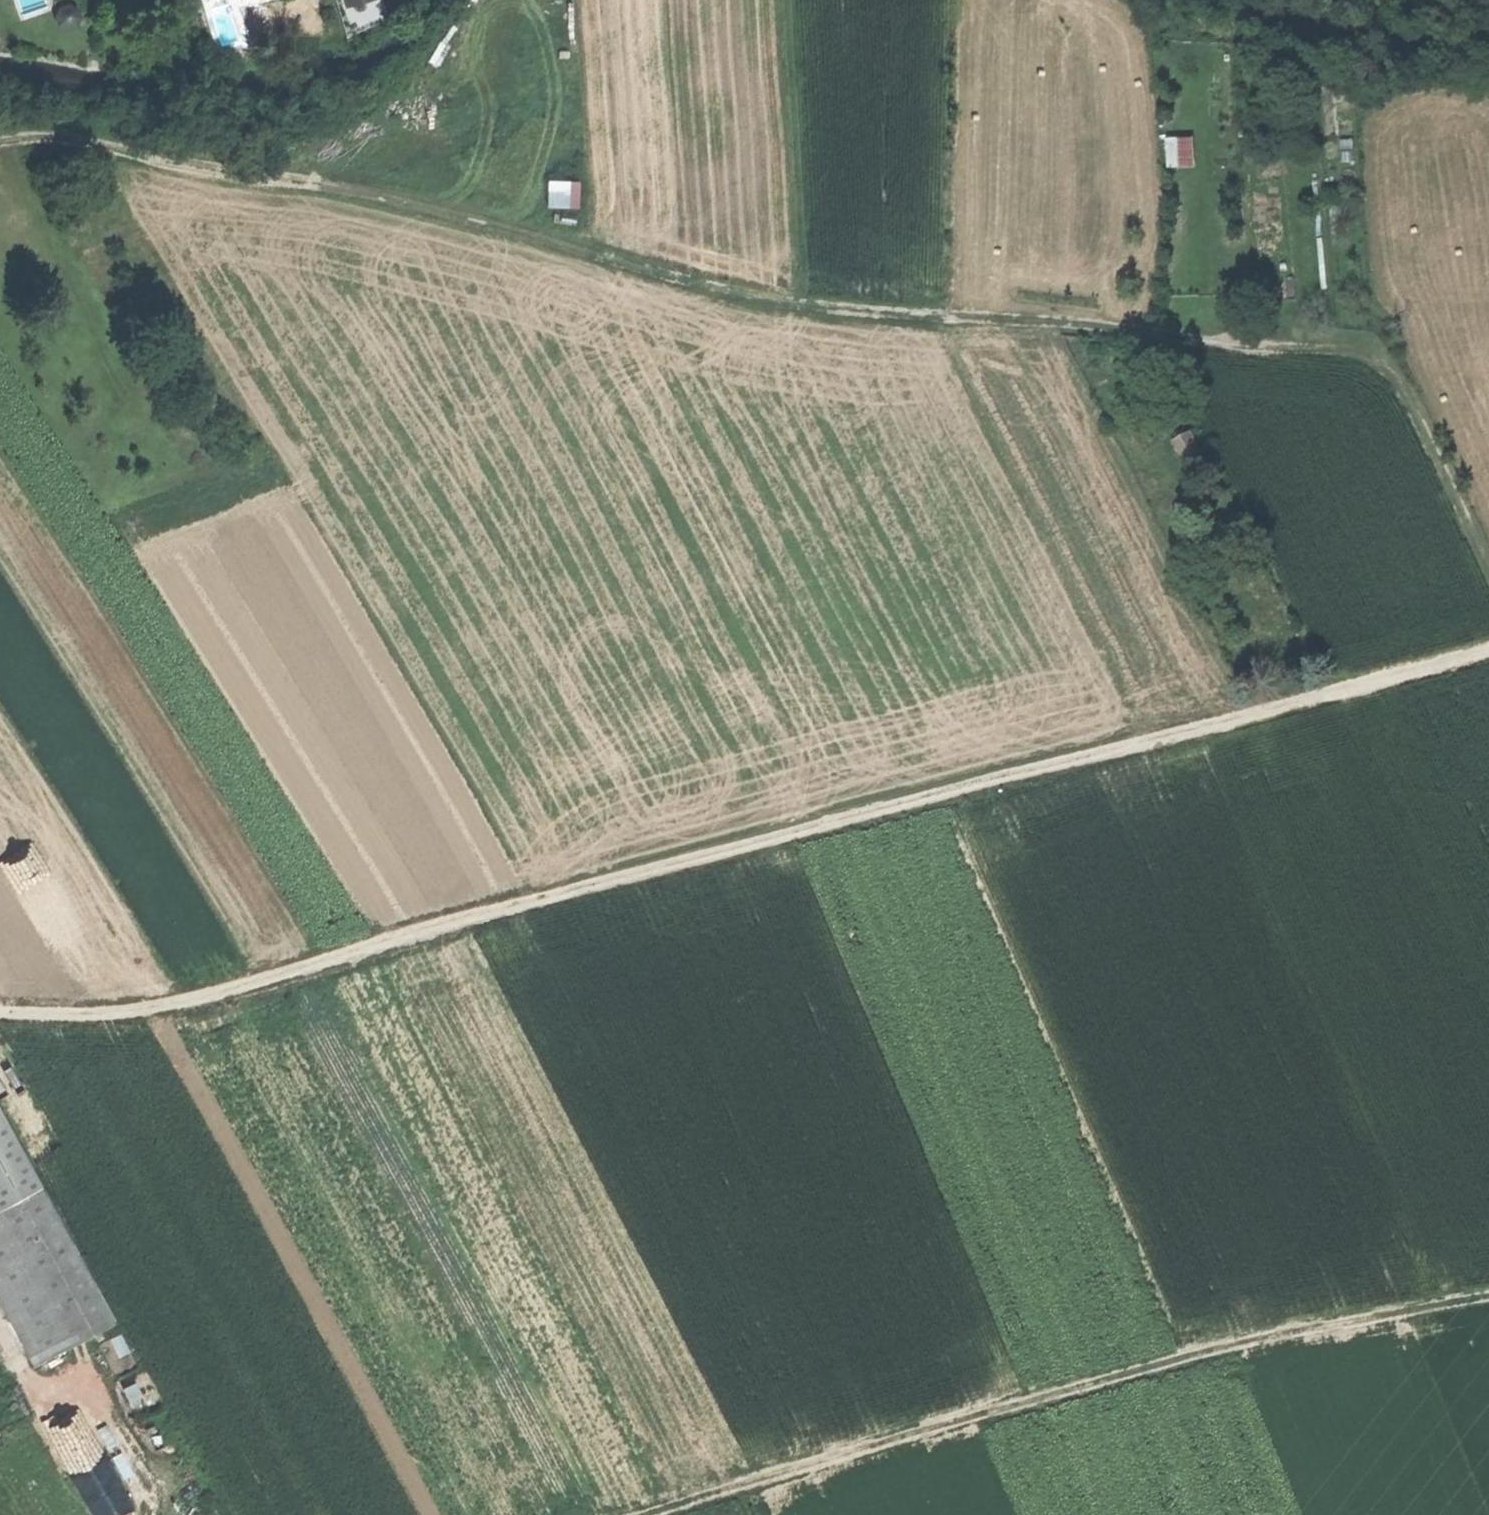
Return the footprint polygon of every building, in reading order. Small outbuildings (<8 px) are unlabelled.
[(1172,137),(1173,167),(1201,166),(1200,136),(1172,137)] [(552,180),(552,206),(580,205),(579,179),(552,180)] [(1192,433),(1173,444),(1187,468),(1206,457),(1192,433)] [(41,1184),(0,1106),(0,1206),(41,1184)] [(41,1184),(0,1206),(0,1302),(31,1361),(112,1318),(41,1184)] [(137,1512),(118,1467),(84,1481),(98,1514),(131,1514),(137,1512)]
